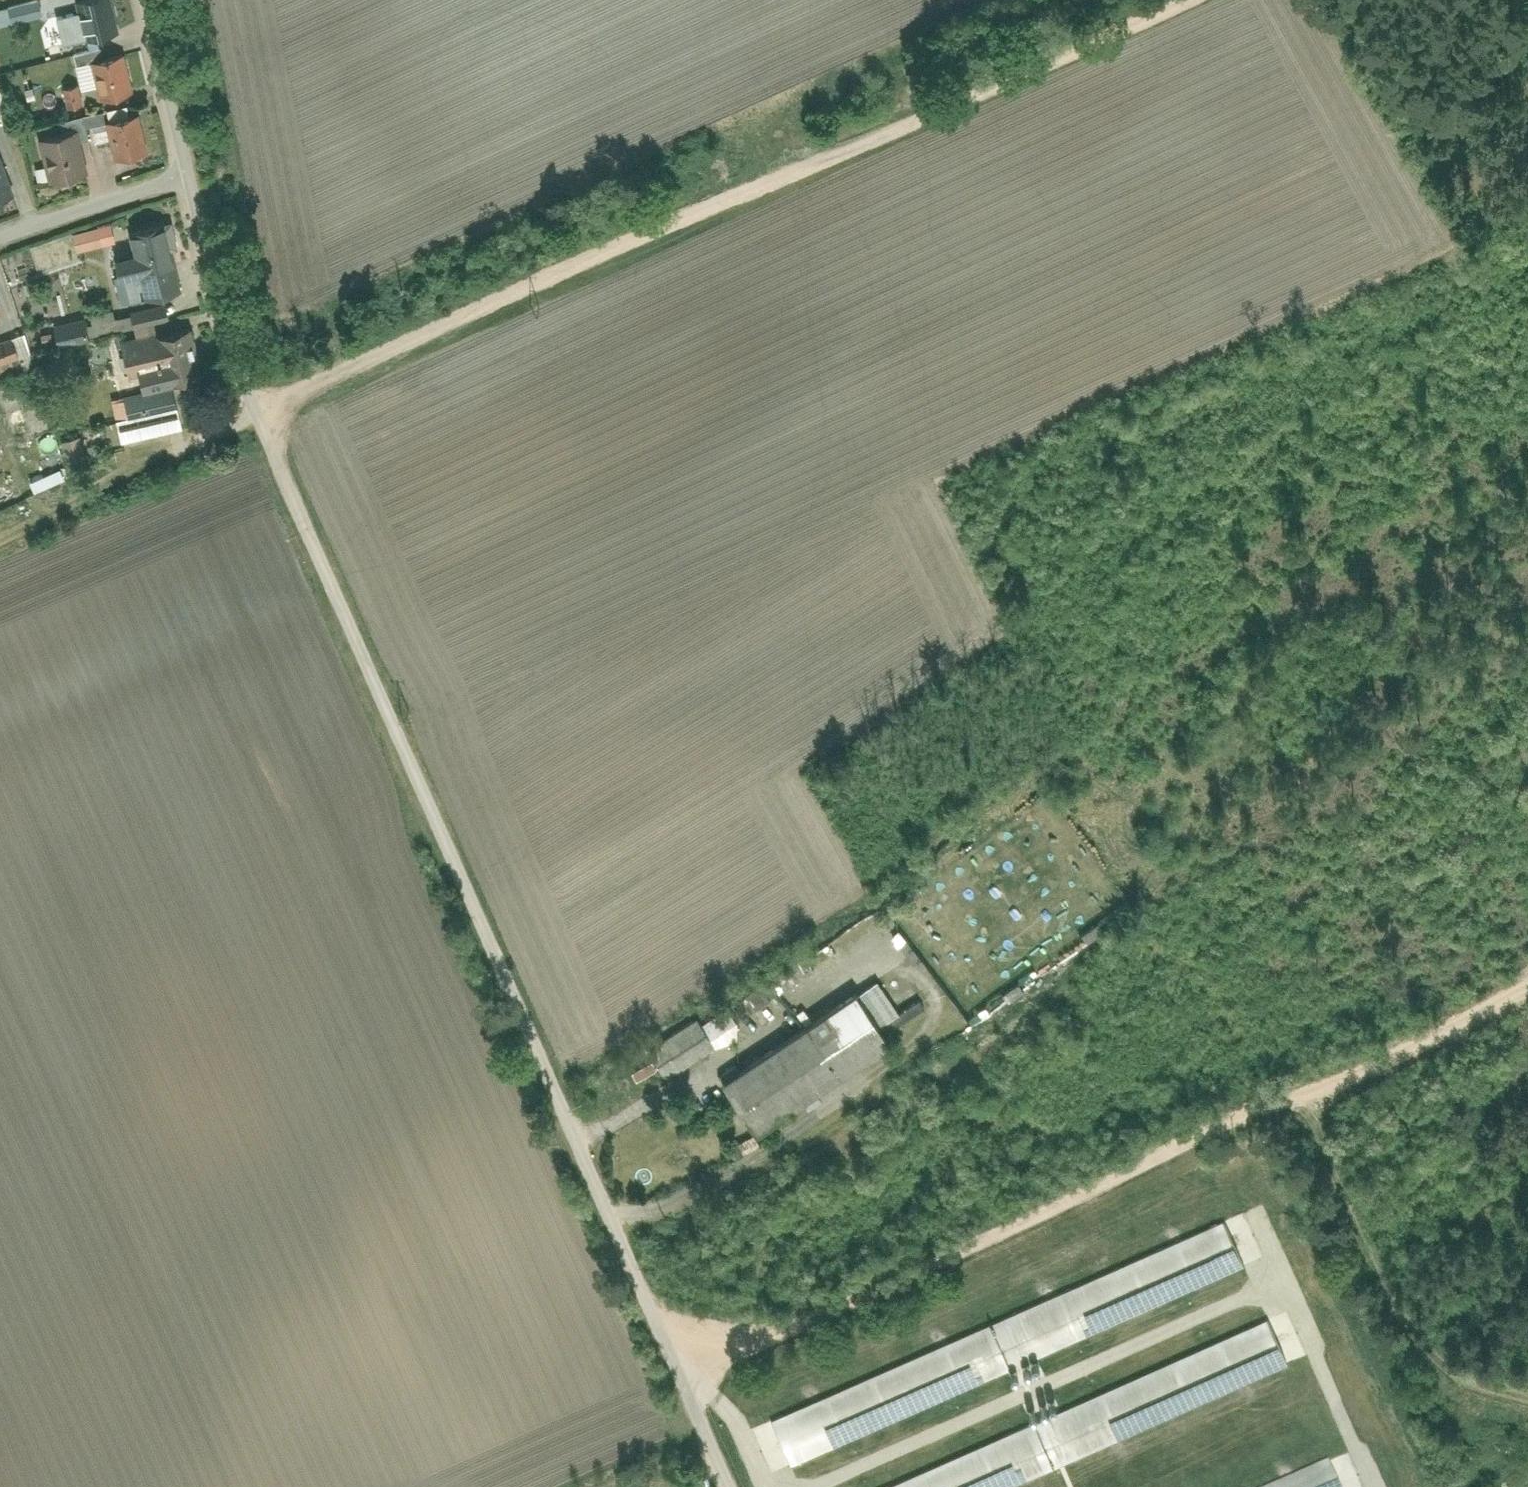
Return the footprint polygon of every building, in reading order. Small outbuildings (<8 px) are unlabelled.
[(121,27),(114,0),(77,0),(86,36),(121,27)] [(54,44),(69,40),(64,21),(49,25),(54,44)] [(91,58),(101,96),(135,87),(125,49),(91,58)] [(69,104),(85,100),(79,80),(64,84),(69,104)] [(97,142),(114,137),(108,118),(106,107),(89,111),(97,142)] [(114,137),(119,156),(151,148),(141,110),(108,118),(114,137)] [(41,135),(51,179),(90,169),(79,126),(41,135)] [(16,188),(0,147),(0,194),(16,188)] [(181,285),(168,220),(130,227),(134,248),(113,252),(117,274),(139,270),(143,293),(181,285)] [(75,231),(79,248),(104,242),(99,225),(75,231)] [(129,307),(134,325),(155,320),(173,316),(168,298),(129,307)] [(56,320),(61,341),(92,335),(87,313),(56,320)] [(134,325),(136,335),(157,330),(155,320),(134,325)] [(137,372),(141,389),(171,382),(206,374),(194,321),(157,330),(136,335),(119,339),(128,374),(137,372)] [(22,353),(15,333),(0,338),(0,360),(22,353)] [(129,414),(176,403),(171,382),(141,389),(124,393),(129,414)] [(118,417),(123,439),(181,425),(176,403),(129,414),(118,417)] [(73,456),(92,454),(89,435),(71,437),(73,456)] [(41,488),(72,478),(69,467),(38,478),(41,488)] [(726,1079),(760,1133),(895,1047),(861,994),(726,1079)] [(644,1052),(661,1081),(720,1046),(703,1018),(644,1052)] [(647,1059),(628,1069),(632,1078),(652,1067),(647,1059)] [(1225,1203),(750,1411),(771,1459),(1246,1251),(1225,1203)] [(852,1486),(983,1486),(1291,1352),(1270,1304),(852,1486)] [(1221,1486),(1352,1486),(1358,1485),(1337,1437),(1221,1486)]
